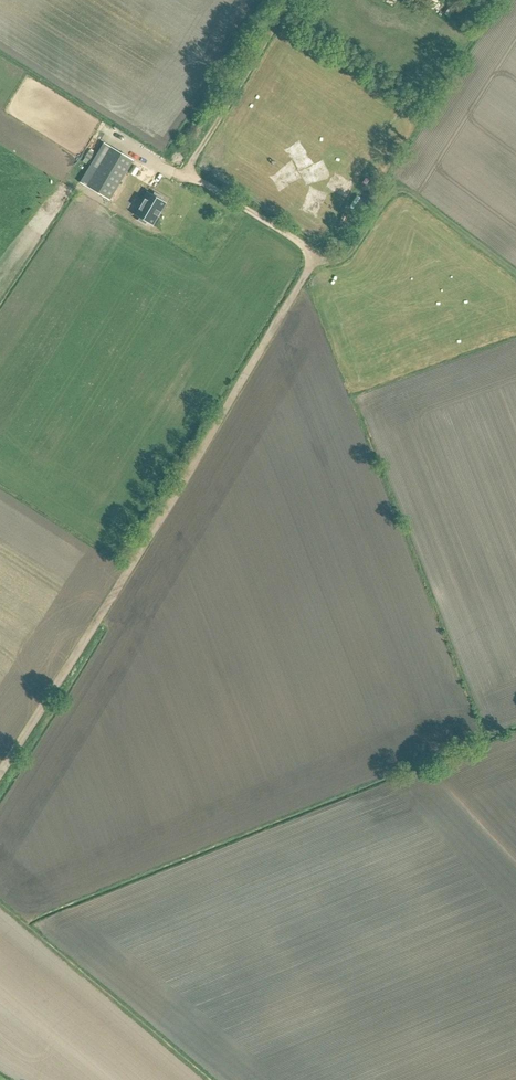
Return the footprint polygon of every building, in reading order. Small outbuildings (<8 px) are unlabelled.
[(86,186),(109,199),(111,197),(115,189),(132,160),(108,147),(86,186)] [(153,191),(149,188),(134,211),(139,214),(137,216),(146,222),(148,219),(153,222),(167,200),(162,196),(163,194),(155,188),(153,191)]
